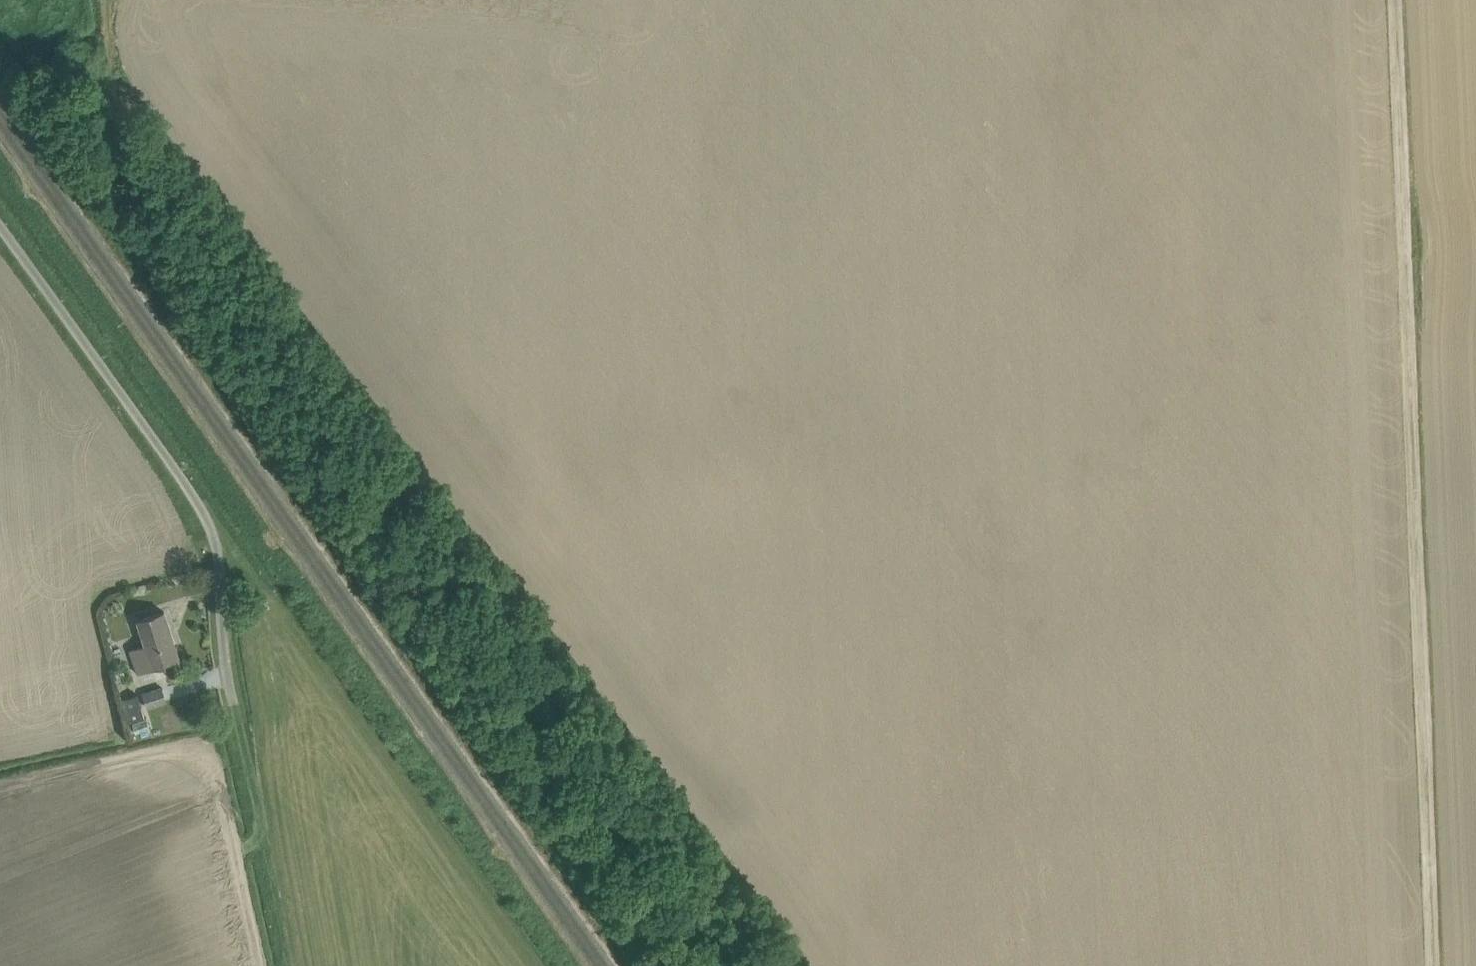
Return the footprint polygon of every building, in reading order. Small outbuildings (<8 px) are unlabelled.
[(131,649),(139,671),(162,665),(181,659),(165,611),(139,619),(146,644),(131,649)] [(144,693),(148,706),(168,700),(162,683),(143,689),(144,693)] [(137,690),(124,694),(132,720),(145,716),(137,690)] [(134,722),(138,733),(152,728),(148,717),(134,722)]
